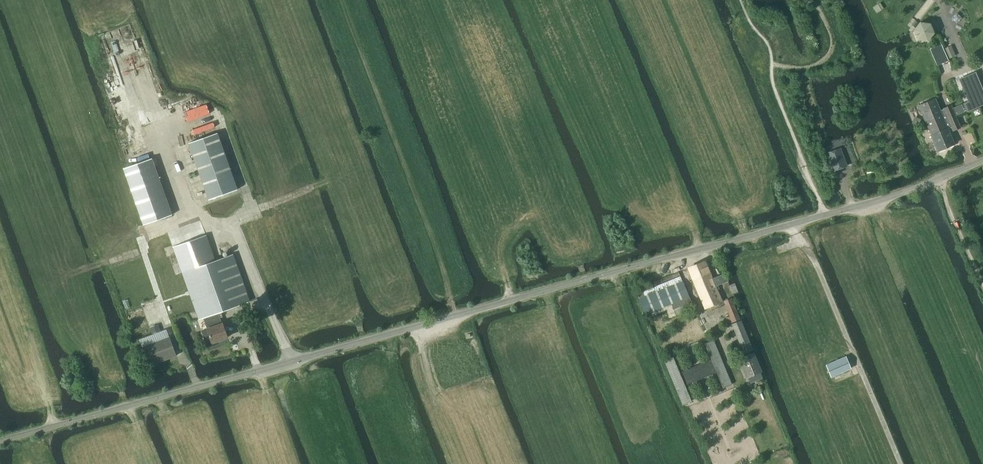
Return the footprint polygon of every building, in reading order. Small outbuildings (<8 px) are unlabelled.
[(930,23),(919,22),(913,30),(917,40),(927,41),(934,33),(930,23)] [(940,46),(930,50),(936,64),(946,60),(940,46)] [(950,46),(944,48),(948,56),(953,53),(950,46)] [(960,80),(969,101),(964,104),(967,111),(982,104),(982,100),(972,74),(960,80)] [(918,105),(928,128),(944,121),(955,116),(951,105),(943,108),(944,109),(940,110),(935,99),(918,105)] [(944,121),(928,128),(937,151),(954,144),(948,129),(951,127),(953,131),(960,128),(955,116),(944,121)] [(217,133),(189,143),(209,199),(237,189),(217,133)] [(819,133),(814,135),(816,144),(822,142),(819,133)] [(846,166),(840,148),(826,153),(833,171),(846,166)] [(172,215),(152,158),(123,168),(143,225),(172,215)] [(233,255),(215,261),(206,235),(173,247),(199,319),(203,317),(207,329),(201,331),(205,341),(211,338),(212,343),(214,342),(215,343),(220,341),(219,340),(227,337),(222,323),(218,325),(214,313),(249,301),(233,255)] [(688,268),(705,308),(722,301),(715,286),(728,281),(724,273),(712,278),(705,261),(688,268)] [(682,281),(639,299),(645,314),(689,296),(682,281)] [(694,308),(689,297),(672,304),(677,315),(694,308)] [(739,319),(731,299),(724,302),(730,316),(726,317),(728,324),(739,319)] [(732,324),(744,353),(752,350),(740,320),(732,324)] [(158,324),(150,327),(152,333),(160,330),(158,324)] [(146,345),(153,364),(176,356),(169,337),(146,345)] [(664,360),(683,404),(691,401),(684,385),(716,372),(723,388),(731,384),(713,340),(704,344),(711,360),(679,373),(673,356),(664,360)] [(753,353),(739,359),(747,378),(748,377),(750,383),(763,378),(760,372),(761,372),(753,353)] [(826,365),(831,377),(850,368),(845,357),(826,365)]
